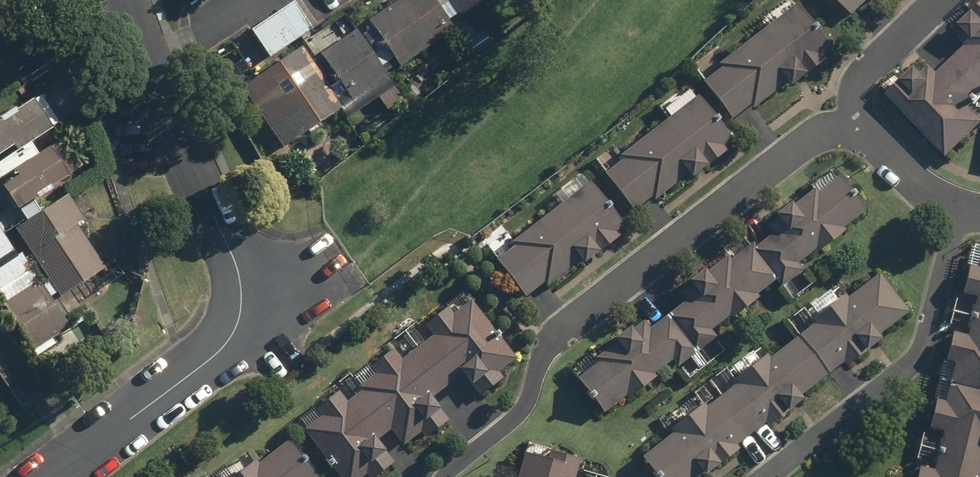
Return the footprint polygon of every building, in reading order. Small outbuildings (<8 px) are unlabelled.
[(383,69),(392,62),(399,71),(453,32),(430,0),(401,0),(369,24),(373,30),(361,39),(383,69)] [(854,18),(871,2),(874,5),(879,0),(837,0),(854,18)] [(292,4),(249,32),(268,61),(311,32),(292,4)] [(795,7),(718,67),(721,71),(701,87),(731,124),(749,109),(752,112),(785,87),(788,90),(826,61),(822,57),(830,51),(795,7)] [(949,161),(979,132),(979,118),(971,109),(979,101),(979,10),(961,28),(967,34),(960,41),(968,48),(938,76),(931,68),(923,76),(919,71),(890,98),(949,161)] [(350,25),(313,50),(350,106),(388,81),(350,25)] [(239,51),(222,63),(281,150),(339,110),(299,50),(258,78),(239,51)] [(59,129),(38,98),(0,124),(0,156),(8,151),(14,160),(59,129)] [(696,98),(619,159),(622,163),(602,178),(631,215),(650,201),(652,204),(685,178),(689,182),(726,152),(723,148),(731,143),(696,98)] [(0,181),(0,193),(13,216),(81,177),(62,145),(0,181)] [(576,379),(603,413),(625,396),(627,399),(655,377),(653,374),(671,360),(676,367),(715,337),(710,330),(727,317),(729,320),(758,298),(756,295),(774,280),(779,287),(801,270),(796,264),(813,250),(816,253),(844,231),(841,227),(864,210),(837,177),(816,193),(812,188),(776,217),(782,224),(754,246),(752,243),(731,259),(728,256),(706,272),(704,270),(688,282),(696,293),(650,329),(643,320),(632,329),(630,326),(593,355),(598,361),(576,379)] [(589,185),(511,245),(515,249),(495,264),(524,301),(543,287),(545,290),(578,264),(582,268),(619,238),(616,234),(624,229),(589,185)] [(63,193),(11,230),(64,304),(115,267),(63,193)] [(0,292),(28,274),(0,233),(0,292)] [(977,266),(968,265),(962,294),(975,297),(967,335),(951,331),(945,360),(954,362),(945,402),(935,400),(929,429),(941,431),(932,469),(917,466),(915,476),(979,476),(979,251),(977,266)] [(813,324),(798,336),(828,374),(908,313),(878,274),(846,298),(844,295),(811,320),(813,324)] [(0,302),(0,304),(33,353),(69,329),(35,279),(0,302)] [(460,295),(290,430),(327,476),(371,476),(388,463),(375,447),(395,432),(409,450),(446,420),(429,398),(457,376),(477,400),(518,368),(460,295)] [(641,456),(657,476),(693,476),(826,375),(797,336),(768,358),(765,354),(730,381),(733,385),(705,406),(704,404),(670,429),(672,432),(641,456)] [(288,441),(258,463),(248,449),(210,476),(315,476),(288,441)] [(579,459),(524,444),(517,470),(515,476),(575,476),(579,459)]
